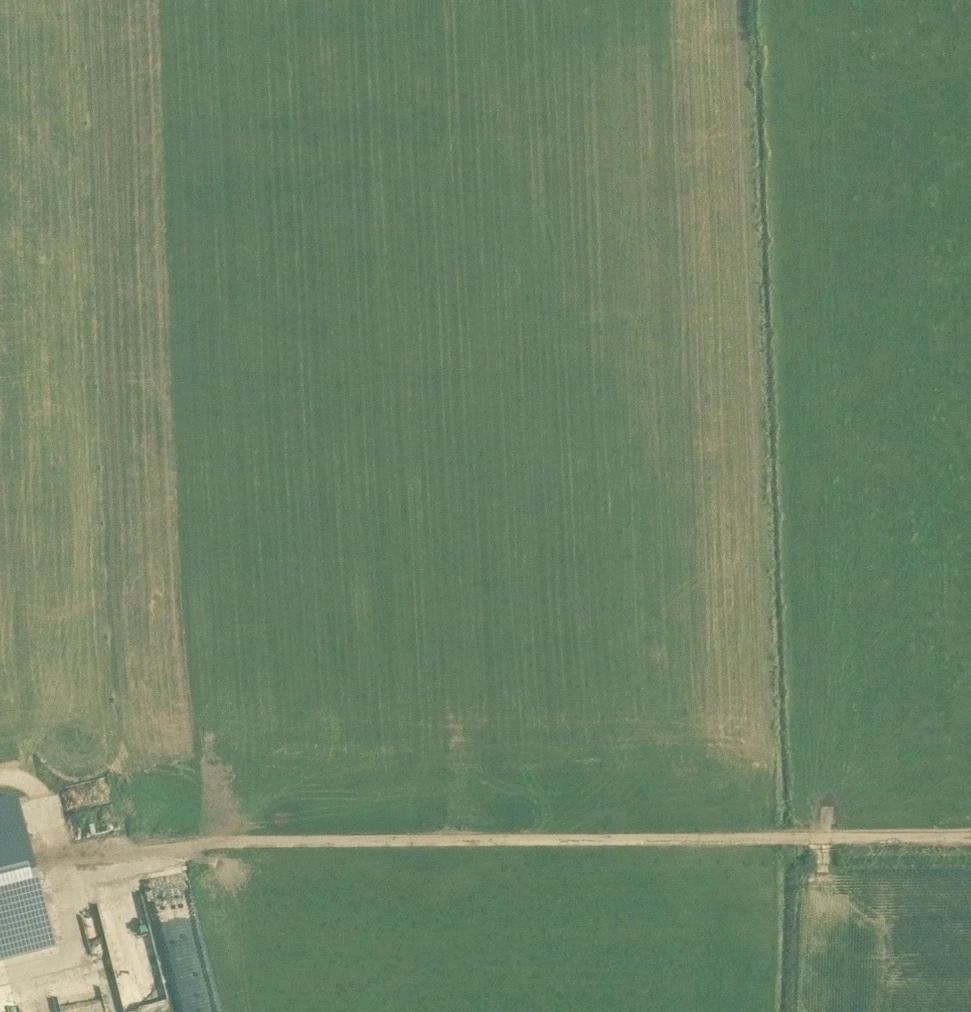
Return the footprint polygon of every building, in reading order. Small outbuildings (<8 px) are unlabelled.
[(53,943),(17,799),(0,803),(0,957),(53,943)]
